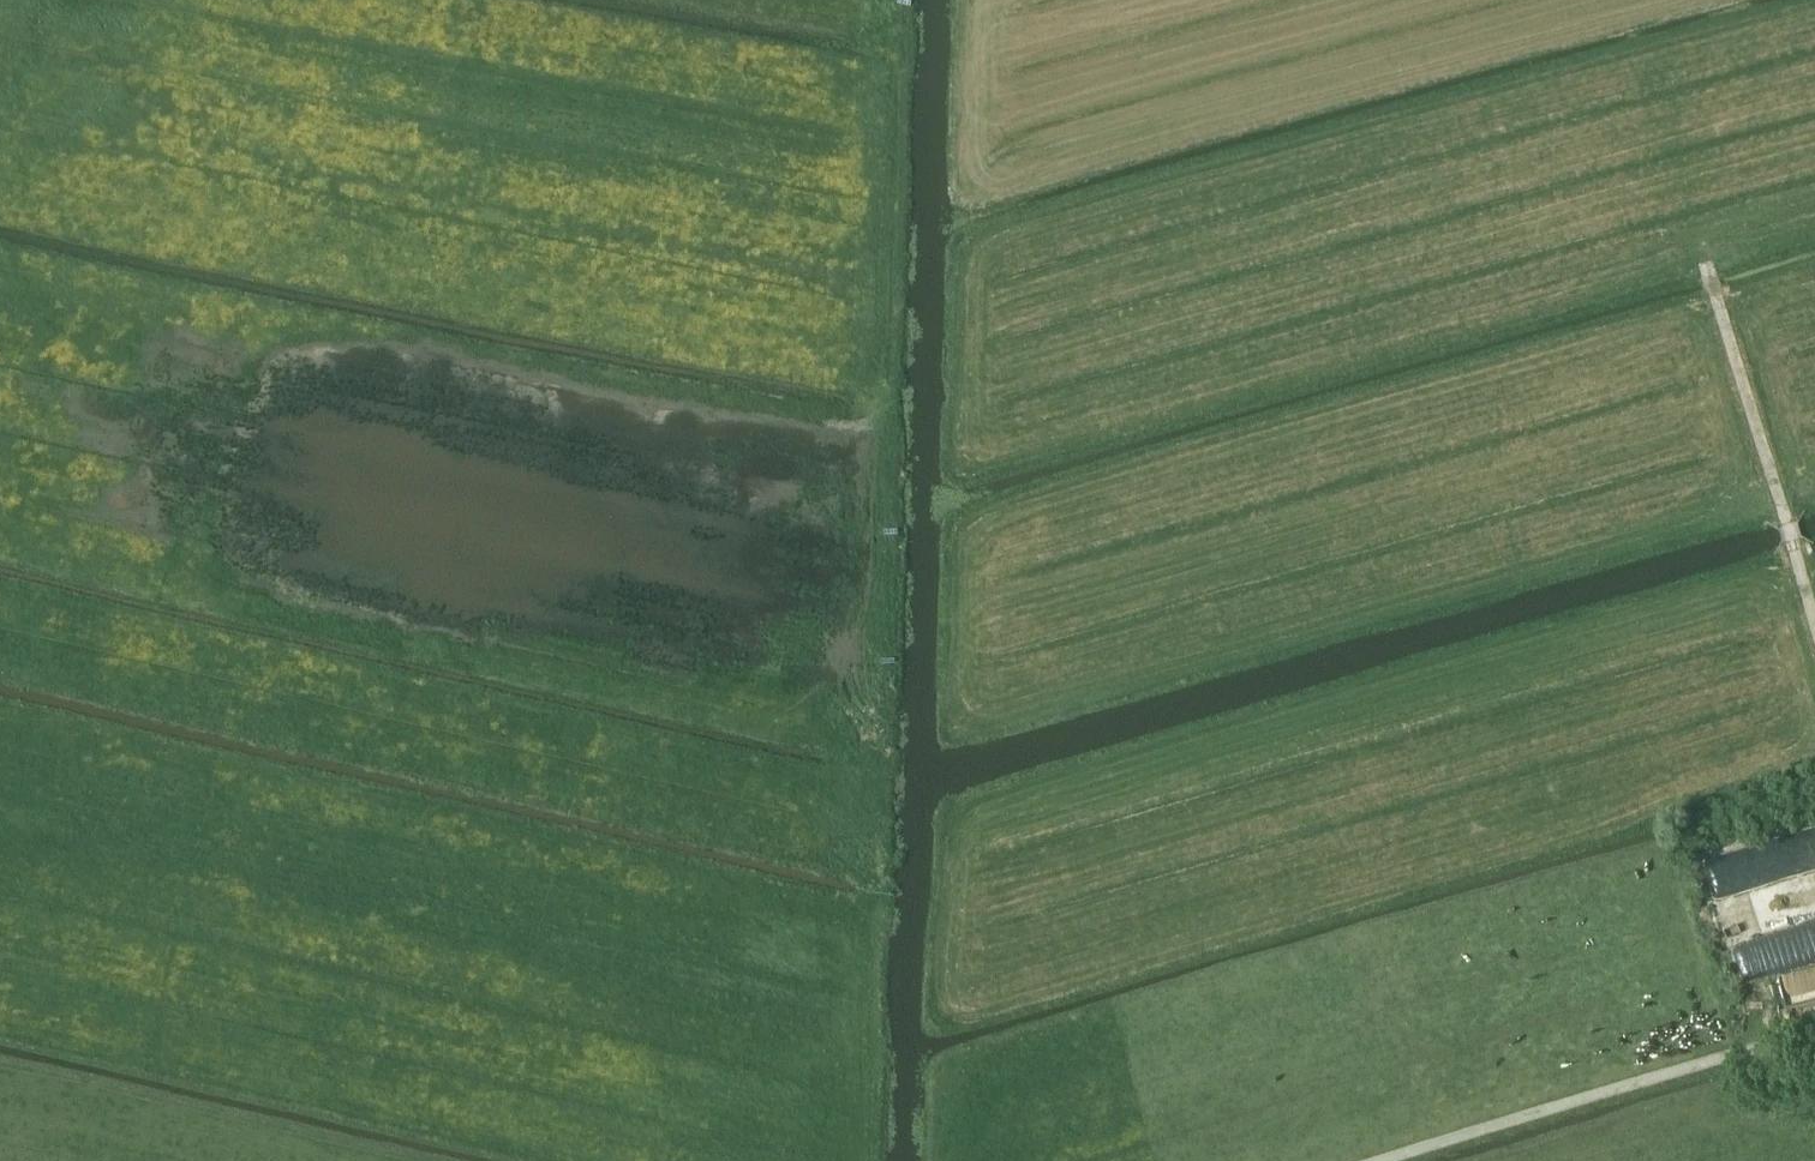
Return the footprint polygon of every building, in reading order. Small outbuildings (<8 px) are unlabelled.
[(1718,898),(1750,886),(1737,852),(1706,864),(1718,898)]
